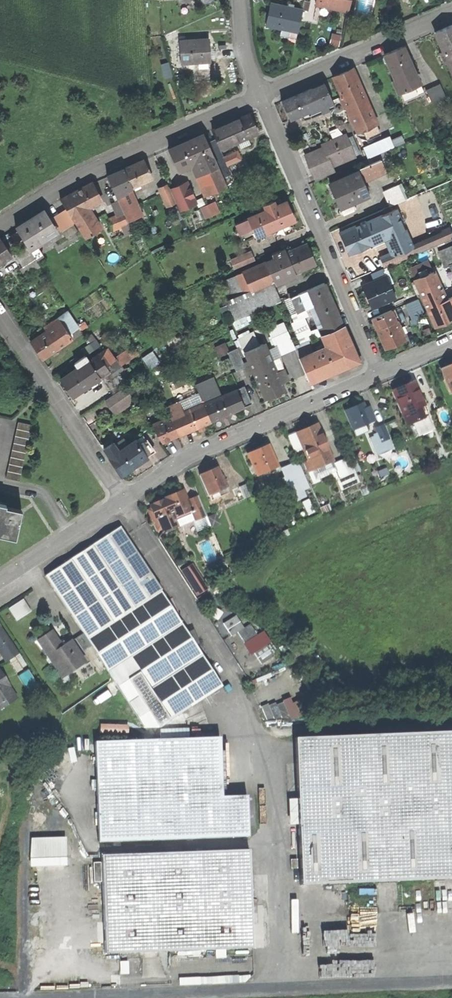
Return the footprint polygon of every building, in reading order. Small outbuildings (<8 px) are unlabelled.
[(315,4),(347,11),(349,0),(316,0),(315,4)] [(270,3),(265,25),(297,31),(302,9),(270,3)] [(434,31),(443,51),(451,47),(451,23),(434,31)] [(178,41),(180,62),(209,60),(208,39),(178,41)] [(401,46),(383,54),(394,79),(390,81),(396,93),(400,92),(399,90),(417,81),(401,46)] [(443,51),(438,53),(443,63),(447,62),(451,73),(451,47),(443,51)] [(162,63),(166,76),(175,73),(171,60),(162,63)] [(351,68),(332,76),(341,95),(341,96),(360,88),(351,68)] [(422,91),(417,81),(399,90),(400,92),(404,99),(422,91)] [(324,82),(282,101),(290,120),(319,107),(322,114),(330,110),(326,103),(332,101),(324,82)] [(439,84),(426,90),(432,103),(445,97),(439,84)] [(379,131),(360,88),(341,96),(345,105),(357,132),(362,130),(365,138),(379,131)] [(249,113),(226,123),(235,142),(257,132),(249,113)] [(226,123),(202,134),(210,152),(217,149),(235,142),(226,123)] [(392,133),(365,144),(370,155),(407,140),(404,132),(393,136),(392,133)] [(202,134),(168,149),(178,171),(190,165),(195,175),(200,173),(216,166),(210,152),(202,134)] [(339,153),(350,148),(344,135),(321,145),(322,148),(324,152),(335,147),(333,144),(336,143),(338,148),(337,148),(339,153)] [(322,148),(306,155),(317,180),(334,173),(331,166),(354,156),(350,148),(339,153),(337,148),(338,148),(336,143),(333,144),(335,147),(324,152),(322,148)] [(224,165),(217,149),(210,152),(216,166),(218,168),(224,165)] [(236,150),(223,157),(228,167),(233,165),(231,162),(240,158),(236,150)] [(381,158),(361,167),(366,179),(387,170),(381,158)] [(142,160),(123,169),(131,187),(150,178),(142,160)] [(216,166),(200,173),(205,184),(222,177),(218,168),(216,166)] [(131,187),(123,169),(106,176),(114,194),(131,187)] [(359,170),(330,182),(340,207),(370,195),(359,170)] [(443,173),(432,178),(436,185),(447,180),(443,173)] [(222,177),(205,184),(209,193),(226,186),(222,177)] [(171,192),(179,188),(175,180),(167,184),(168,187),(169,187),(171,192)] [(101,200),(91,183),(74,192),(84,209),(87,207),(101,200)] [(399,184),(385,189),(392,205),(406,199),(399,184)] [(174,199),(178,207),(193,200),(186,185),(179,188),(171,192),(174,199)] [(131,187),(114,194),(117,200),(127,223),(144,216),(131,187)] [(160,191),(165,202),(174,199),(171,192),(169,187),(168,187),(160,191)] [(74,192),(60,199),(65,209),(70,217),(84,209),(74,192)] [(117,200),(108,204),(114,217),(108,220),(112,230),(127,223),(117,200)] [(215,201),(199,207),(204,217),(219,211),(215,201)] [(265,210),(247,218),(255,236),(294,219),(286,202),(275,206),(272,201),(262,205),(265,210)] [(87,207),(84,209),(70,217),(73,222),(83,238),(100,228),(87,207)] [(385,213),(366,221),(375,242),(386,237),(395,233),(390,222),(393,221),(388,211),(389,211),(388,207),(383,209),(385,213)] [(65,209),(52,217),(60,231),(73,222),(70,217),(65,209)] [(389,211),(388,211),(393,221),(390,222),(395,233),(386,237),(392,252),(394,256),(411,248),(410,245),(394,209),(389,211)] [(17,231),(22,238),(26,244),(29,249),(36,245),(41,242),(41,243),(57,232),(43,210),(15,228),(17,231)] [(247,218),(237,222),(242,233),(235,236),(238,243),(255,236),(247,218)] [(366,221),(339,232),(348,253),(375,242),(366,221)] [(75,224),(65,229),(67,234),(78,230),(75,224)] [(392,252),(379,257),(383,266),(451,236),(451,234),(449,227),(442,230),(442,231),(410,245),(411,248),(394,256),(392,252)] [(17,231),(10,235),(15,243),(22,238),(17,231)] [(3,262),(12,256),(0,239),(0,258),(3,262)] [(445,265),(450,263),(451,267),(451,243),(438,249),(445,265)] [(26,244),(15,251),(24,264),(21,266),(26,274),(39,265),(36,259),(29,249),(26,244)] [(36,245),(29,249),(36,259),(43,255),(36,245)] [(304,245),(286,253),(294,271),(313,263),(304,245)] [(273,258),(261,263),(270,282),(294,271),(286,253),(284,247),(271,253),(273,258)] [(249,252),(237,258),(240,266),(253,260),(249,252)] [(412,266),(416,276),(434,268),(430,259),(412,266)] [(270,282),(261,263),(234,275),(243,294),(270,282)] [(374,281),(384,276),(385,277),(388,275),(385,267),(371,273),(374,281)] [(426,306),(444,298),(432,270),(414,278),(414,280),(419,291),(426,306)] [(220,281),(228,299),(229,300),(243,294),(234,275),(220,281)] [(362,286),(371,306),(393,296),(385,277),(384,276),(374,281),(362,286)] [(419,291),(414,280),(411,282),(415,292),(419,291)] [(270,282),(243,294),(229,300),(228,299),(226,300),(235,320),(246,315),(278,301),(270,282)] [(324,282),(307,290),(313,305),(314,306),(331,298),(324,282)] [(412,287),(398,293),(402,302),(416,296),(412,287)] [(313,305),(307,290),(289,297),(296,312),(313,305)] [(335,309),(331,298),(314,306),(318,316),(335,309)] [(418,298),(405,303),(412,318),(425,313),(418,298)] [(426,306),(435,326),(451,319),(451,315),(444,298),(426,306)] [(223,310),(219,301),(212,304),(215,313),(223,310)] [(57,316),(69,334),(79,327),(67,309),(57,316)] [(342,325),(335,309),(318,316),(322,326),(325,332),(342,325)] [(372,317),(377,328),(395,320),(390,310),(372,317)] [(246,315),(235,320),(232,321),(236,331),(250,325),(246,315)] [(69,334),(57,316),(42,326),(46,332),(47,331),(58,347),(72,338),(69,334)] [(377,328),(385,348),(404,340),(395,320),(377,328)] [(294,329),(298,337),(310,332),(307,324),(294,329)] [(358,360),(342,325),(325,332),(330,344),(315,351),(299,358),(309,382),(358,360)] [(316,336),(325,332),(322,326),(313,330),(316,336)] [(280,353),(294,346),(287,330),(272,337),(280,353)] [(46,332),(30,342),(42,359),(58,347),(47,331),(46,332)] [(241,344),(245,352),(259,346),(256,338),(241,344)] [(216,345),(219,353),(231,349),(227,340),(216,345)] [(310,341),(301,345),(294,348),(296,351),(299,358),(315,351),(310,341)] [(259,346),(245,352),(248,360),(253,371),(272,362),(264,344),(259,346)] [(133,345),(116,356),(121,364),(138,353),(133,345)] [(104,346),(97,351),(105,363),(112,357),(104,346)] [(237,349),(229,353),(237,371),(245,367),(243,362),(237,349)] [(76,365),(58,377),(70,394),(109,367),(105,363),(97,351),(88,357),(86,354),(74,363),(76,365)] [(248,373),(253,371),(248,360),(243,362),(245,367),(248,373)] [(272,362),(253,371),(265,398),(284,390),(272,362)] [(450,393),(451,392),(451,364),(440,369),(450,393)] [(120,373),(127,384),(134,380),(126,368),(120,373)] [(119,372),(106,381),(114,393),(127,384),(120,373),(119,372)] [(195,386),(203,403),(221,396),(213,378),(195,386)] [(412,382),(392,391),(403,415),(423,406),(412,382)] [(128,386),(109,400),(118,414),(138,400),(128,386)] [(245,386),(237,389),(244,407),(252,404),(245,386)] [(221,396),(203,403),(210,421),(244,407),(237,389),(221,396)] [(143,407),(146,413),(153,409),(149,403),(143,407)] [(210,421),(203,403),(181,412),(179,413),(187,431),(210,421)] [(179,413),(181,412),(178,404),(165,410),(168,418),(169,417),(179,413)] [(361,404),(345,411),(353,430),(370,423),(370,422),(373,420),(369,412),(366,414),(361,404)] [(427,415),(423,406),(403,415),(407,424),(412,422),(426,416),(427,415)] [(187,431),(179,413),(169,417),(177,435),(187,431)] [(432,430),(426,416),(412,422),(419,436),(432,430)] [(162,443),(177,435),(169,417),(168,418),(152,425),(158,437),(159,436),(162,443)] [(18,421),(5,477),(19,480),(32,424),(18,421)] [(316,424),(295,433),(307,460),(303,462),(308,473),(332,462),(316,424)] [(380,443),(389,439),(382,425),(374,429),(376,434),(380,443)] [(376,434),(367,438),(375,455),(392,447),(389,439),(380,443),(376,434)] [(138,444),(146,456),(153,451),(145,439),(138,444)] [(126,446),(138,463),(147,457),(146,456),(138,444),(135,440),(126,446)] [(103,449),(108,457),(118,451),(113,442),(103,449)] [(247,454),(256,476),(276,467),(267,445),(247,454)] [(118,451),(108,457),(120,474),(138,463),(126,446),(118,451)] [(347,458),(332,465),(338,480),(353,474),(347,458)] [(289,488),(294,498),(303,495),(300,488),(307,485),(298,464),(282,471),(285,477),(286,476),(291,487),(289,488)] [(199,475),(208,495),(227,487),(224,480),(222,481),(216,467),(199,475)] [(291,487),(286,476),(285,477),(277,480),(282,491),(289,488),(291,487)] [(242,484),(231,489),(236,500),(247,495),(242,484)] [(365,487),(359,489),(362,495),(367,493),(365,487)] [(160,500),(153,503),(153,505),(149,506),(154,518),(157,517),(162,530),(165,531),(174,527),(176,524),(173,518),(189,511),(191,510),(186,500),(182,490),(164,498),(165,499),(160,501),(160,500)] [(198,495),(186,500),(191,510),(189,511),(193,521),(206,516),(198,495)] [(310,497),(304,500),(311,513),(317,510),(310,497)] [(15,538),(21,510),(6,506),(6,503),(0,502),(0,535),(15,538)] [(330,502),(321,507),(325,513),(333,508),(330,502)] [(209,515),(214,525),(222,522),(218,511),(209,515)] [(287,514),(290,522),(298,518),(295,511),(287,514)] [(280,530),(283,536),(291,532),(288,526),(280,530)] [(143,726),(148,734),(189,707),(222,685),(160,591),(161,590),(119,527),(44,576),(143,726)] [(235,558),(228,561),(232,570),(239,567),(235,558)] [(197,573),(189,578),(198,593),(207,588),(197,573)] [(25,597),(10,607),(18,619),(34,609),(25,597)] [(237,613),(224,621),(233,634),(239,630),(246,626),(237,613)] [(246,626),(239,630),(247,641),(259,633),(252,622),(246,626)] [(12,645),(0,626),(0,653),(12,645)] [(50,632),(37,641),(53,664),(58,661),(67,674),(84,662),(70,641),(61,647),(50,632)] [(81,635),(74,639),(82,651),(89,647),(81,635)] [(269,642),(256,650),(265,662),(277,654),(269,642)] [(28,668),(20,674),(31,689),(39,684),(28,668)] [(14,698),(0,677),(0,707),(14,698)] [(279,700),(271,703),(276,716),(283,713),(284,716),(291,713),(286,700),(280,702),(279,700)] [(144,742),(95,743),(97,844),(248,840),(247,798),(221,799),(219,740),(195,740),(189,707),(148,734),(144,736),(144,742)] [(295,738),(302,884),(451,877),(451,731),(295,738)] [(30,836),(30,859),(68,859),(68,836),(30,836)] [(249,851),(101,857),(105,953),(252,947),(249,851)]
